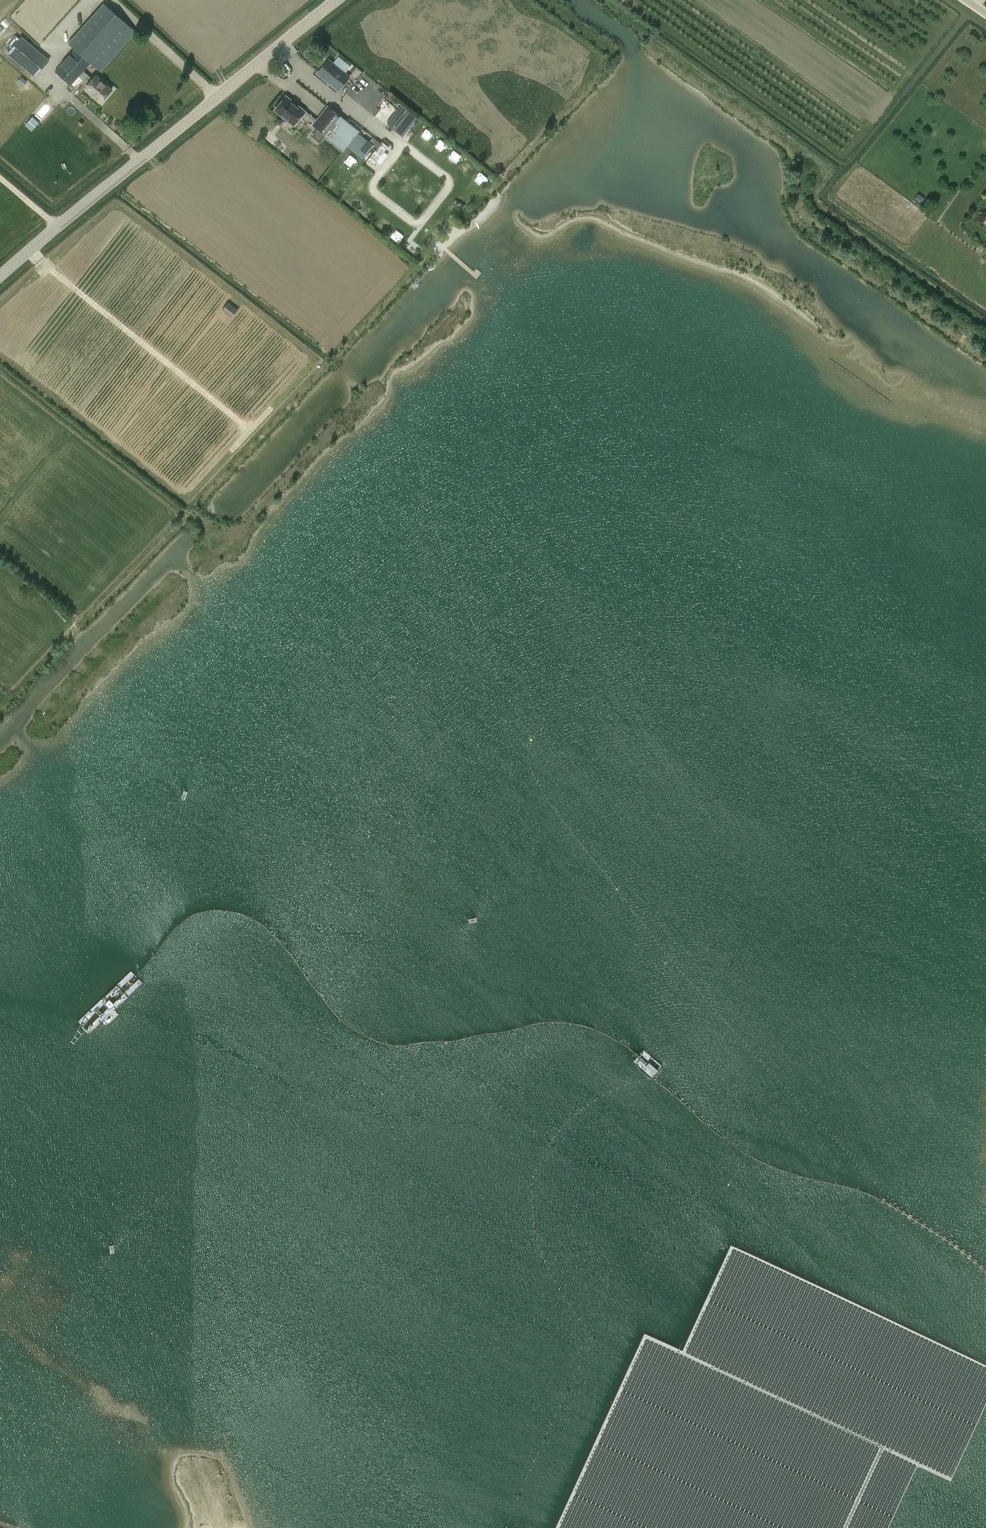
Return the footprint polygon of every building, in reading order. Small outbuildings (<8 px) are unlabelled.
[(79,76),(89,85),(85,89),(100,103),(112,90),(97,76),(93,80),(84,71),(91,63),(101,73),(137,32),(104,3),(68,43),(74,49),(55,71),(71,86),(79,76)] [(35,76),(49,59),(22,37),(8,54),(35,76)] [(315,79),(333,94),(343,82),(325,67),(315,79)] [(370,102),(377,96),(373,92),(366,99),(370,102)] [(294,126),(305,112),(286,96),(275,111),(294,126)] [(35,115),(42,120),(56,103),(49,97),(35,115)] [(389,97),(374,117),(381,122),(383,121),(392,128),(406,110),(389,97)] [(328,107),(313,125),(325,135),(323,136),(343,152),(360,131),(340,117),(328,107)] [(395,129),(402,135),(416,118),(408,112),(395,129)] [(25,124),(32,130),(39,122),(32,116),(25,124)] [(365,152),(372,143),(367,139),(360,148),(365,152)] [(389,150),(383,145),(367,164),(374,169),(389,150)] [(228,301),(222,310),(232,317),(238,309),(228,301)]
